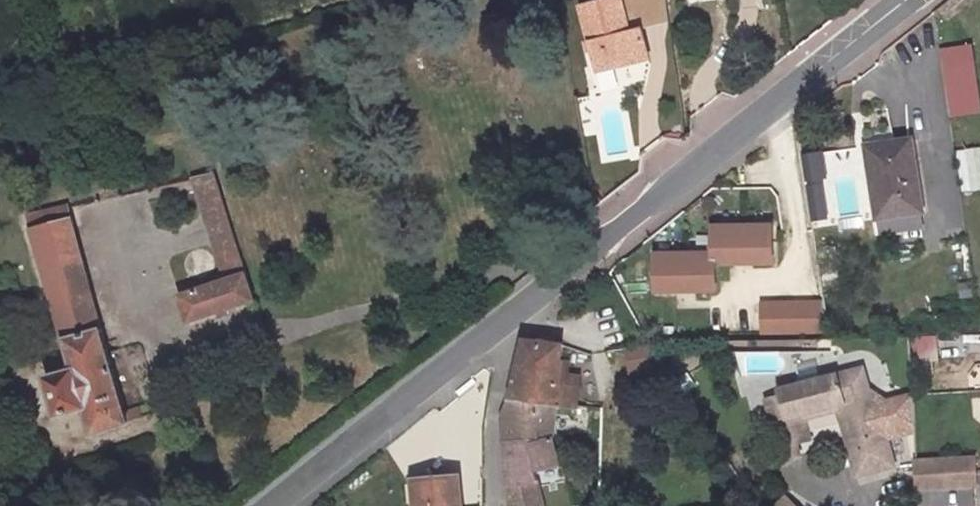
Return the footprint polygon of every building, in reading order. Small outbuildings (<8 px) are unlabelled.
[(587,8),(601,71),(619,66),(618,58),(649,51),(643,30),(631,33),(623,0),(619,0),(587,8)] [(971,120),(960,54),(932,59),(942,124),(971,120)] [(856,150),(866,219),(907,213),(909,212),(898,142),(856,150)] [(952,152),(961,195),(979,191),(979,152),(979,147),(952,152)] [(803,154),(806,220),(828,219),(825,153),(803,154)] [(203,160),(183,163),(209,261),(229,256),(203,160)] [(18,188),(21,202),(59,195),(56,182),(18,188)] [(107,384),(59,195),(21,202),(33,249),(56,345),(29,352),(38,392),(66,386),(72,411),(126,394),(122,381),(107,384)] [(907,213),(866,219),(869,232),(909,226),(907,213)] [(702,225),(702,252),(702,262),(722,262),(722,256),(741,255),(741,261),(761,261),(761,224),(702,225)] [(702,252),(644,253),(644,290),(664,290),(664,284),(683,284),(683,290),(703,289),(702,262),(702,252)] [(209,261),(205,262),(164,272),(171,300),(238,284),(229,256),(209,261)] [(808,306),(750,307),(750,336),(813,335),(808,306)] [(936,360),(936,337),(912,337),(912,360),(936,360)] [(529,438),(532,401),(531,398),(536,340),(521,338),(517,360),(505,417),(501,419),(501,431),(502,442),(529,438)] [(559,345),(536,340),(531,398),(532,401),(551,403),(572,405),(576,376),(563,375),(555,374),(557,361),(559,345)] [(565,362),(557,361),(555,374),(563,375),(565,362)] [(759,402),(771,448),(788,444),(796,442),(789,416),(833,405),(843,441),(838,443),(847,477),(884,466),(877,440),(875,433),(871,434),(868,424),(889,419),(885,402),(879,403),(859,391),(855,371),(772,392),(774,398),(759,402)] [(905,397),(885,402),(889,419),(868,424),(871,434),(875,433),(877,440),(907,432),(905,397)] [(545,435),(551,403),(532,401),(529,438),(545,435)] [(502,442),(507,496),(508,505),(539,505),(527,471),(553,464),(545,435),(529,438),(502,442)] [(791,456),(788,444),(771,448),(774,460),(791,456)] [(967,452),(938,453),(941,481),(970,479),(967,452)] [(941,481),(938,453),(909,455),(910,483),(941,481)] [(421,505),(478,505),(478,504),(455,504),(451,479),(419,477),(421,505)] [(767,505),(797,505),(782,491),(767,505)]
